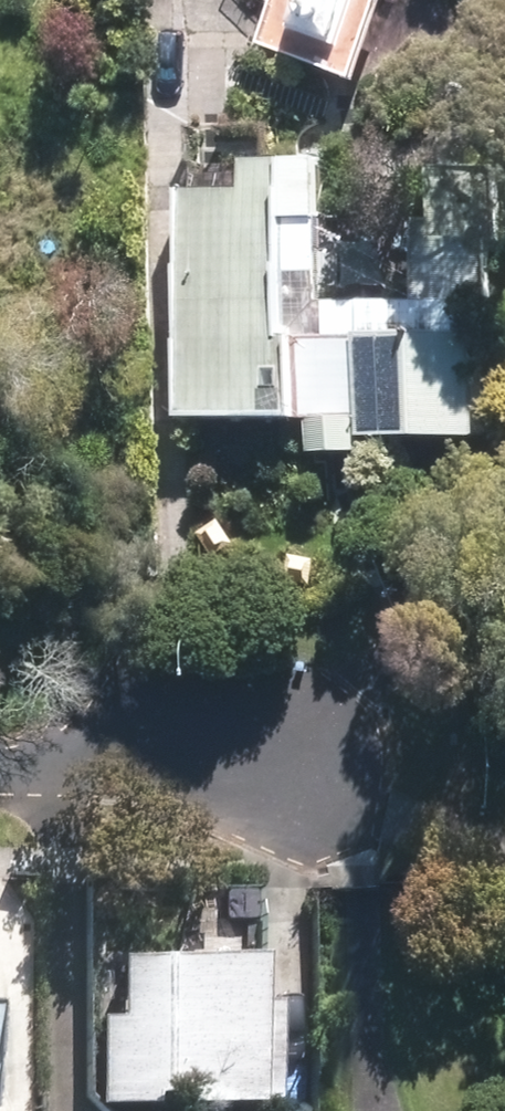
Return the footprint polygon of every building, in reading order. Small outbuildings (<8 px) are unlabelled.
[(390,0),(281,0),(265,42),(362,76),(390,0)] [(335,295),(334,212),(340,212),(339,150),(255,150),(255,177),(189,178),(192,412),(323,411),(322,444),(377,443),(378,428),(491,427),(489,295),(488,232),(499,231),(499,159),(425,159),(425,205),(412,205),(413,295),(335,295)] [(117,963),(116,1024),(97,1023),(94,1110),(109,1110),(149,1110),(149,1102),(177,1103),(177,1110),(248,1110),(248,1108),(272,1109),(275,1008),(251,1007),(252,966),(117,963)]
